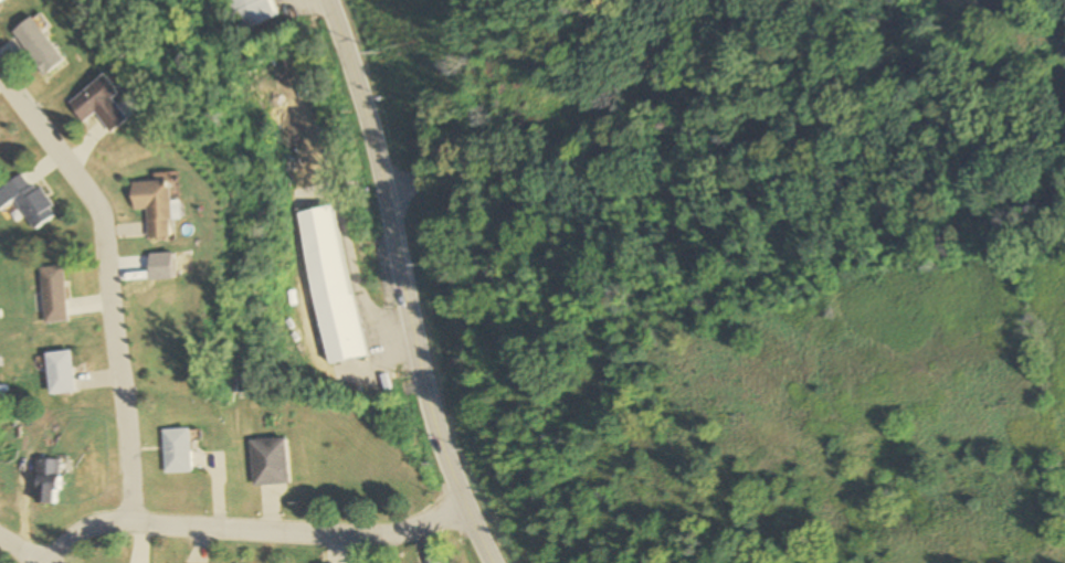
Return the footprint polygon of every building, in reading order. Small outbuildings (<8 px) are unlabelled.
[(228,35),(268,22),(261,0),(216,0),(228,35)] [(13,31),(38,78),(61,65),(36,18),(13,31)] [(67,103),(81,123),(94,113),(109,134),(131,119),(103,78),(67,103)] [(29,231),(51,216),(21,172),(0,187),(0,208),(9,201),(29,231)] [(169,239),(167,182),(129,183),(130,210),(145,210),(146,240),(169,239)] [(296,214),(324,366),(365,358),(337,207),(296,214)] [(35,270),(43,316),(69,312),(61,266),(35,270)] [(48,396),(74,394),(70,352),(44,354),(48,396)] [(192,474),(190,430),(161,431),(163,475),(192,474)] [(249,442),(252,485),(289,483),(286,440),(249,442)] [(34,505),(58,505),(58,461),(34,461),(34,505)]
